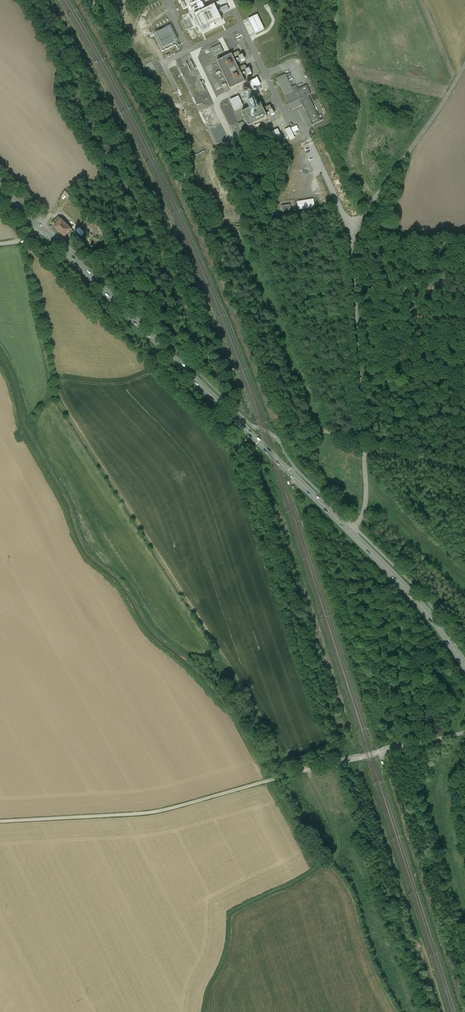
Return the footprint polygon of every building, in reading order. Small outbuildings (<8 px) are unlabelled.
[(259,14),(249,19),(256,33),(265,29),(259,14)] [(156,32),(163,48),(177,42),(170,26),(156,32)] [(220,45),(211,49),(214,56),(223,52),(220,45)] [(232,55),(217,62),(230,89),(243,84),(245,82),(243,77),(244,76),(244,77),(246,77),(245,76),(251,73),(249,70),(241,74),(236,63),(237,63),(238,64),(239,63),(239,62),(244,59),(242,56),(235,60),(232,55)] [(150,73),(156,70),(152,62),(146,65),(150,73)] [(294,92),(285,75),(277,79),(285,96),(294,92)] [(259,78),(249,82),(252,89),(262,85),(259,78)] [(308,95),(304,87),(294,92),(285,96),(289,104),(290,104),(291,106),(298,102),(297,101),(299,100),(312,126),(323,120),(320,121),(319,118),(321,117),(320,115),(318,116),(308,95)] [(271,97),(268,90),(259,94),(261,98),(262,97),(264,100),(271,97)] [(231,100),(236,110),(244,106),(239,96),(231,100)] [(261,104),(242,113),(249,127),(268,118),(267,117),(274,114),(272,110),(266,114),(261,104)] [(290,128),(285,130),(290,141),(295,139),(290,128)] [(278,129),(271,133),(275,142),(282,138),(278,129)] [(298,202),(300,208),(316,205),(315,198),(298,202)] [(57,223),(54,226),(59,232),(66,224),(61,219),(57,223)] [(66,224),(59,232),(65,237),(68,234),(71,230),(72,230),(66,224)] [(79,227),(76,231),(82,236),(85,232),(79,227)]
